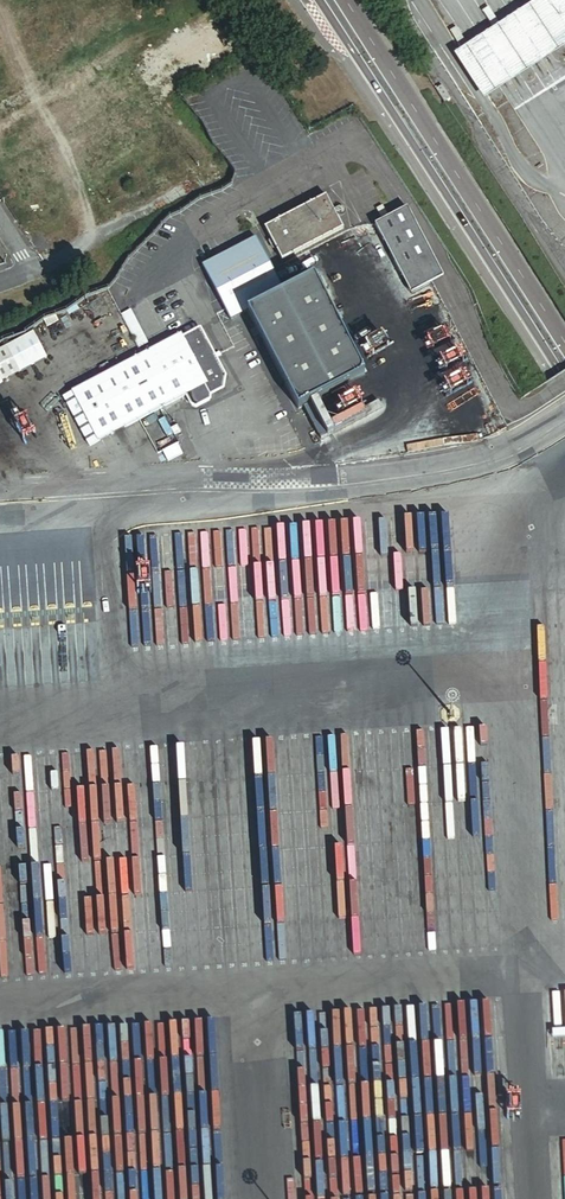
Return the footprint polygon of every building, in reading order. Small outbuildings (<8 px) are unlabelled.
[(456,54),(484,99),(504,85),(515,78),(564,43),(564,0),(533,0),(488,32),(475,41),(456,54)] [(327,196),(266,227),(283,260),(344,229),(327,196)] [(402,272),(433,256),(408,208),(377,224),(402,272)] [(286,298),(253,238),(204,266),(228,316),(243,309),(300,413),(365,376),(314,281),(286,298)] [(444,278),(433,256),(402,272),(412,292),(444,278)] [(224,376),(200,330),(182,339),(180,335),(73,391),(100,442),(187,396),(192,406),(196,408),(209,401),(209,397),(222,389),(224,376)] [(0,348),(0,380),(47,356),(34,331),(0,348)] [(100,442),(73,391),(62,397),(89,448),(100,442)]
